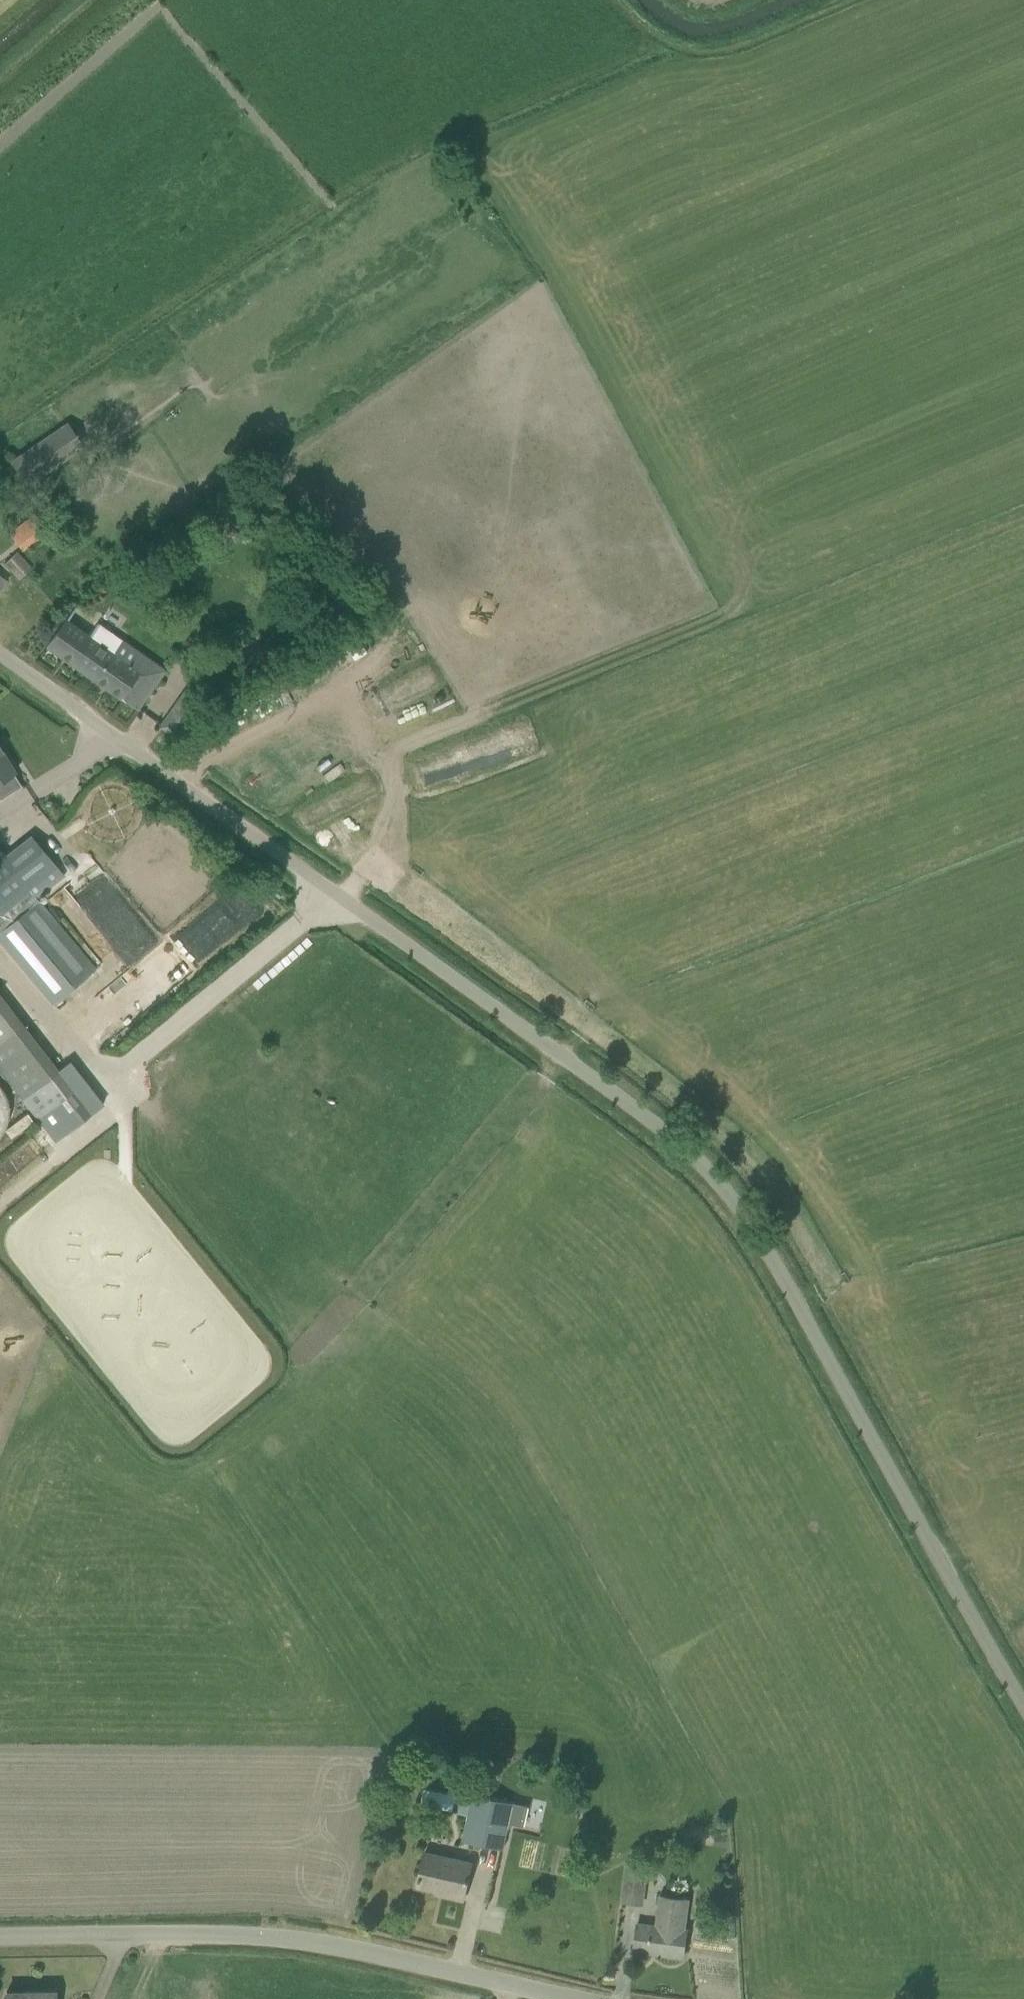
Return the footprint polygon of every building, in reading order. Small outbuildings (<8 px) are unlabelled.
[(30,459),(42,477),(84,448),(67,422),(10,460),(16,469),(30,459)] [(23,550),(48,530),(30,507),(5,528),(23,550)] [(32,567),(17,551),(4,564),(19,580),(32,567)] [(47,647),(138,711),(166,671),(99,624),(91,636),(67,619),(47,647)] [(15,773),(0,748),(0,782),(15,773)] [(31,836),(0,861),(0,941),(53,1004),(95,970),(39,903),(68,880),(31,836)] [(55,1143),(102,1104),(69,1061),(57,1070),(23,1026),(0,997),(0,1074),(55,1143)] [(5,1131),(11,1138),(33,1121),(27,1114),(5,1131)] [(473,1794),(463,1840),(503,1850),(513,1803),(473,1794)] [(445,1895),(464,1900),(472,1863),(425,1853),(418,1886),(446,1892),(445,1895)] [(647,1881),(623,1877),(620,1902),(643,1906),(647,1881)] [(634,1950),(683,1957),(687,1930),(684,1930),(688,1900),(661,1897),(657,1926),(638,1924),(634,1950)]
